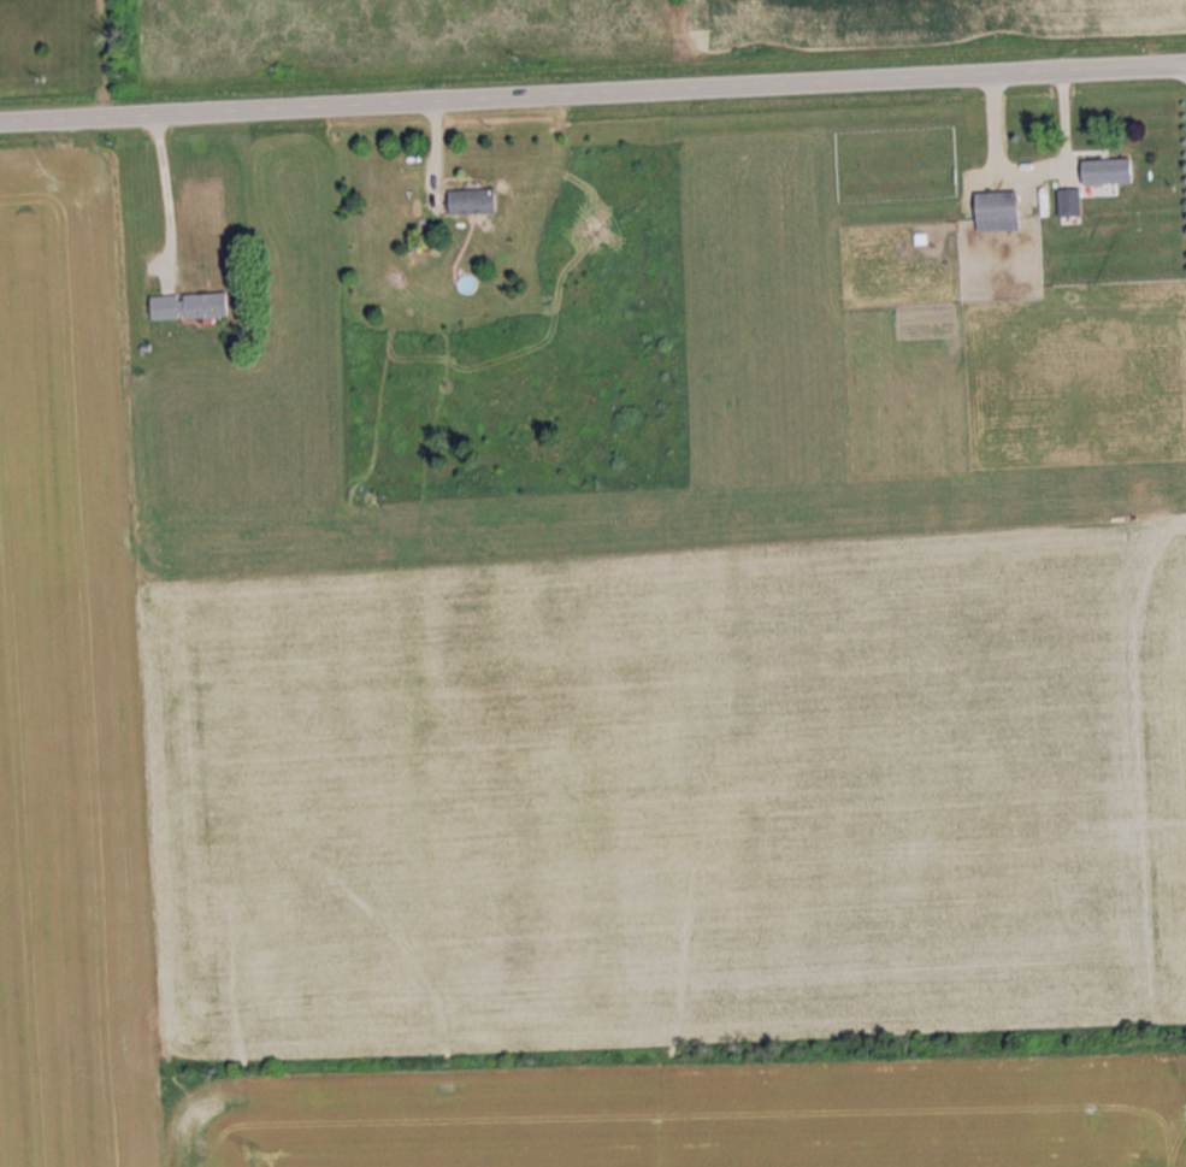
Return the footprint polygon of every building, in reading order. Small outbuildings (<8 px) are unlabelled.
[(1131,158),(1078,158),(1078,182),(1131,182),(1131,158)] [(443,188),(443,213),(493,213),(493,188),(443,188)] [(1056,190),(1056,215),(1079,215),(1079,190),(1056,190)] [(972,231),(1016,229),(1015,191),(971,192),(972,231)] [(235,318),(234,294),(154,295),(155,319),(235,318)]
